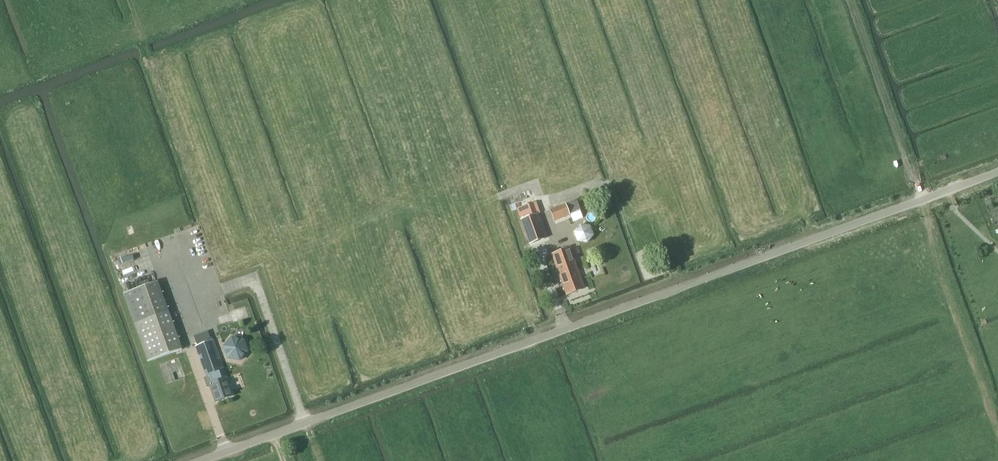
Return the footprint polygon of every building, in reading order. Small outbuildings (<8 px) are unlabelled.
[(546,238),(538,214),(534,203),(517,209),(529,244),(546,238)] [(570,216),(566,204),(551,210),(555,221),(570,216)] [(578,241),(587,243),(593,236),(590,226),(581,225),(575,232),(578,241)] [(553,255),(567,295),(585,288),(570,249),(553,255)] [(134,325),(168,312),(156,282),(122,295),(134,325)] [(168,312),(134,325),(148,363),(182,350),(168,312)] [(225,345),(229,357),(240,359),(248,349),(244,338),(233,336),(225,345)] [(196,347),(216,403),(234,396),(213,341),(196,347)]
